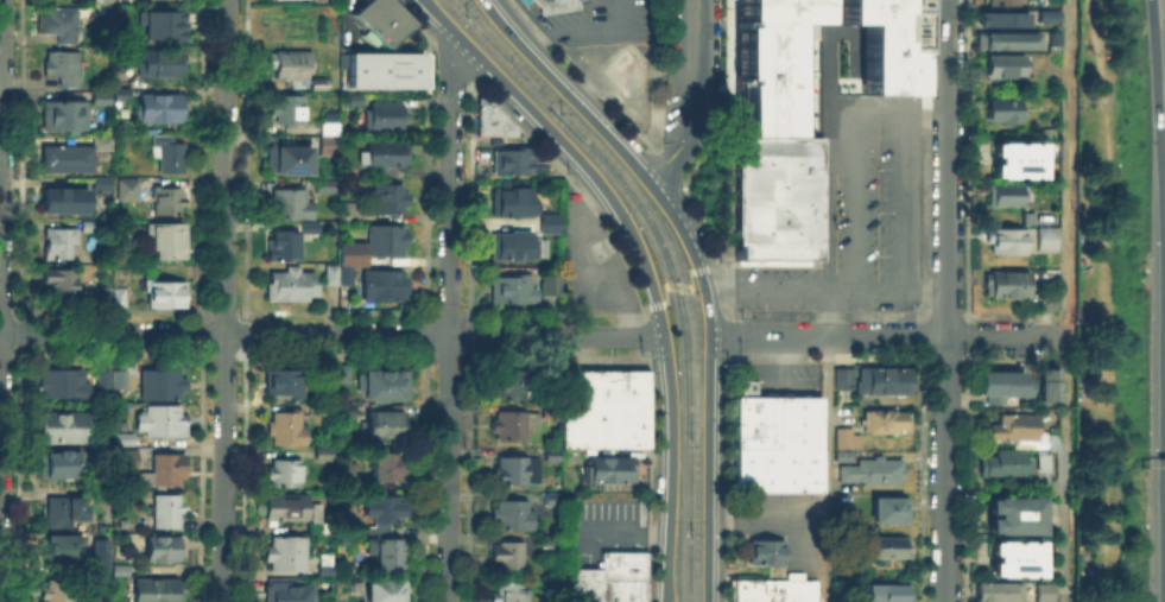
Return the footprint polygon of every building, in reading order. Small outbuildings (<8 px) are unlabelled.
[(353,14),(367,0),(383,0),(409,26),(388,46),(372,30),(369,31),(367,30),(368,30),(353,14)] [(536,5),(531,0),(575,0),(576,7),(538,13),(536,5)] [(737,20),(737,0),(819,0),(819,24),(790,24),(790,137),(736,137),(736,83),(734,83),(734,20),(737,20)] [(838,23),(838,0),(919,0),(919,94),(891,94),(860,94),(860,23),(838,23)] [(1037,7),(1058,8),(1057,20),(1037,20),(1037,7)] [(61,34),(48,34),(48,9),(78,9),(78,44),(61,44),(61,34)] [(182,28),(182,37),(175,37),(175,42),(160,42),(162,37),(150,37),(151,9),(182,9),(182,28)] [(1027,11),(1027,26),(976,25),(976,11),(1027,11)] [(724,74),(734,74),(735,16),(726,16),(725,35),(724,74)] [(1058,44),(1046,44),(1046,30),(1059,30),(1058,44)] [(1037,31),(1037,47),(975,47),(975,31),(1037,31)] [(143,68),(146,69),(147,53),(170,55),(170,51),(183,51),(188,64),(186,75),(171,74),(170,78),(143,77),(143,68)] [(1019,52),(1019,74),(983,74),(984,51),(1019,52)] [(344,52),(344,85),(420,87),(420,52),(344,52)] [(46,80),(46,53),(82,53),(82,62),(86,62),(86,84),(63,84),(63,80),(46,80)] [(277,81),(277,55),(310,53),(310,81),(302,81),(302,84),(305,84),(305,89),(295,89),(295,82),(289,82),(289,90),(271,90),(271,81),(277,81)] [(848,83),(859,84),(859,64),(847,64),(847,77),(840,77),(840,90),(848,90),(848,83)] [(330,80),(330,90),(314,90),(314,80),(330,80)] [(118,90),(131,90),(131,101),(118,101),(118,90)] [(106,93),(105,101),(102,101),(102,104),(96,104),(96,93),(106,93)] [(143,95),(182,96),(182,122),(143,122),(143,95)] [(473,95),(481,95),(511,123),(511,132),(473,132),(473,95)] [(347,96),(363,96),(363,106),(347,106),(347,96)] [(984,96),(1013,96),(1013,118),(984,118),(984,96)] [(279,114),(277,114),(277,97),(304,97),(303,123),(279,123),(279,114)] [(46,103),(61,104),(61,102),(88,102),(88,131),(46,129),(46,103)] [(375,104),(404,104),(404,129),(367,129),(367,112),(375,104)] [(336,120),(322,120),(322,110),(336,110),(336,120)] [(318,134),(318,120),(322,120),(336,120),(336,134),(318,134)] [(317,153),(317,134),(318,134),(336,134),(337,134),(337,153),(317,153)] [(159,159),(153,159),(153,135),(172,137),(172,142),(185,142),(185,172),(160,171),(159,159)] [(45,147),(95,147),(95,138),(113,138),(113,152),(94,152),(94,173),(45,172),(45,147)] [(730,256),(815,256),(815,138),(730,138),(730,256)] [(1041,141),(1041,177),(989,177),(990,140),(1041,141)] [(371,144),(404,144),(404,166),(371,166),(371,144)] [(310,145),(310,173),(266,172),(266,145),(310,145)] [(488,146),(526,146),(539,160),(538,169),(488,169),(488,146)] [(112,179),(112,191),(95,191),(96,179),(112,179)] [(120,180),(139,180),(139,201),(120,201),(120,180)] [(986,189),(986,180),(1018,182),(1018,199),(986,201),(986,189)] [(318,182),(336,182),(336,192),(318,192),(318,182)] [(372,182),(400,182),(400,195),(403,195),(403,209),(372,209),(372,182)] [(488,185),(526,185),(526,198),(532,198),(532,211),(499,211),(499,209),(488,209),(488,185)] [(276,208),(272,208),(272,196),(276,196),(277,189),(310,191),(310,208),(312,208),(312,220),(276,217),(276,208)] [(44,190),(86,190),(86,208),(88,208),(88,215),(44,214),(44,190)] [(157,190),(183,190),(183,215),(157,215),(157,190)] [(360,204),(360,222),(343,222),(343,204),(360,204)] [(555,228),(537,228),(537,209),(556,209),(555,228)] [(1032,222),(1021,222),(1021,210),(1032,210),(1032,222)] [(97,223),(97,232),(84,232),(84,223),(97,223)] [(1052,223),(1052,246),(1034,246),(1034,223),(1052,223)] [(160,251),(153,249),(153,224),(186,224),(186,259),(160,259),(160,251)] [(319,224),(319,234),(304,234),(304,224),(319,224)] [(1021,226),(1021,248),(989,248),(989,239),(983,239),(983,226),(1021,226)] [(405,228),(405,235),(406,235),(406,255),(369,255),(369,246),(369,228),(405,228)] [(488,229),(526,229),(526,236),(533,236),(533,254),(488,254),(488,229)] [(76,230),(76,251),(72,251),(72,259),(48,259),(48,230),(76,230)] [(298,233),(298,260),(273,260),(273,233),(298,233)] [(367,245),(368,254),(367,254),(368,266),(361,266),(360,267),(343,267),(342,246),(367,245)] [(980,290),(980,265),(1024,266),(1022,291),(980,290)] [(342,267),(354,268),(354,285),(329,285),(329,267),(342,267)] [(274,283),(274,273),(289,274),(289,268),(300,268),(300,274),(318,274),(317,297),(306,297),(306,300),(270,300),(270,283),(274,283)] [(46,284),(46,271),(77,271),(77,299),(56,299),(56,284),(46,284)] [(406,272),(406,290),(405,290),(405,300),(366,300),(366,272),(406,272)] [(557,273),(557,289),(539,289),(539,272),(557,273)] [(487,273),(527,273),(527,286),(532,286),(532,298),(487,298),(487,273)] [(152,289),(148,289),(148,281),(171,281),(171,285),(184,285),(184,308),(152,308),(152,289)] [(96,289),(112,289),(112,305),(97,305),(96,289)] [(127,291),(127,306),(115,306),(115,291),(127,291)] [(348,381),(348,364),(335,364),(335,381),(348,381)] [(853,365),(904,365),(904,389),(853,389),(853,365)] [(494,366),(520,366),(520,394),(494,394),(494,366)] [(846,366),(844,379),(846,379),(846,385),(844,385),(844,386),(832,386),(831,366),(846,366)] [(1055,367),(1055,395),(1038,395),(1038,367),(1055,367)] [(557,444),(559,368),(642,368),(642,444),(557,444)] [(977,391),(977,370),(1024,370),(1024,375),(1028,375),(1028,392),(1001,392),(1001,399),(983,399),(983,391),(977,391)] [(44,376),(46,376),(46,372),(86,372),(86,382),(91,382),(90,398),(44,398),(44,376)] [(145,372),(181,372),(181,381),(186,381),(186,392),(179,392),(179,400),(145,400),(145,372)] [(270,372),(302,372),(302,395),(270,395),(270,372)] [(382,400),(366,400),(366,372),(403,373),(404,372),(411,372),(410,400),(382,400)] [(112,373),(112,389),(99,389),(100,373),(112,373)] [(116,388),(116,373),(131,373),(131,384),(128,388),(116,388)] [(816,393),(815,489),(730,488),(732,384),(733,378),(752,378),(752,393),(816,393)] [(110,416),(93,416),(93,413),(93,406),(110,406),(110,416)] [(342,406),(354,406),(354,417),(342,417),(342,406)] [(146,407),(171,407),(182,407),(182,414),(183,417),(185,417),(185,437),(147,436),(147,430),(139,430),(139,414),(145,414),(146,407)] [(493,408),(523,407),(523,435),(492,435),(493,426),(487,426),(487,414),(492,414),(493,408)] [(857,408),(901,408),(901,427),(857,427),(857,408)] [(987,422),(995,422),(995,411),(1033,411),(1033,435),(987,435),(987,422)] [(371,437),(363,437),(363,423),(372,423),(372,413),(404,413),(404,417),(409,417),(409,439),(376,439),(376,441),(371,441),(371,437)] [(89,418),(89,444),(40,443),(40,414),(89,414),(89,418)] [(276,446),(276,439),(270,439),(270,426),(273,426),(273,414),(302,414),(302,423),(306,423),(306,446),(276,446)] [(831,425),(848,425),(848,431),(855,431),(855,443),(831,443),(831,425)] [(1055,425),(1055,444),(1045,445),(1045,425),(1055,425)] [(134,435),(134,446),(118,446),(118,435),(134,435)] [(555,445),(555,456),(542,456),(542,445),(555,445)] [(976,454),(992,454),(990,448),(1020,448),(1020,456),(1027,456),(1027,470),(976,470),(976,454)] [(1044,449),(1044,452),(1045,455),(1044,467),(1034,467),(1034,463),(1033,463),(1034,460),(1034,449),(1044,449)] [(333,450),(333,460),(318,458),(318,450),(333,450)] [(118,470),(118,451),(138,451),(138,470),(118,470)] [(534,455),(534,479),(493,479),(493,454),(534,455)] [(77,455),(77,479),(42,479),(42,455),(77,455)] [(401,455),(401,481),(375,481),(375,455),(401,455)] [(627,455),(628,476),(623,476),(623,477),(581,477),(582,464),(589,455),(627,455)] [(141,474),(154,474),(154,456),(183,456),(183,479),(177,479),(177,486),(141,484),(141,474)] [(856,475),(836,475),(836,461),(854,461),(854,456),(898,456),(898,474),(892,474),(892,481),(856,480),(856,475)] [(272,465),(274,465),(274,461),(300,461),(300,487),(272,487),(272,465)] [(555,488),(555,501),(542,501),(542,488),(555,488)] [(293,520),(293,521),(278,521),(278,527),(267,527),(267,495),(308,495),(308,503),(314,503),(314,520),(293,520)] [(869,495),(904,495),(904,519),(869,518),(869,495)] [(156,528),(156,496),(181,496),(181,528),(156,528)] [(1040,496),(1040,533),(986,533),(986,496),(1040,496)] [(374,526),(374,517),(366,517),(366,499),(401,499),(401,522),(391,522),(391,534),(371,534),(371,526),(374,526)] [(493,499),(525,499),(525,508),(531,508),(531,528),(493,528),(493,499)] [(50,501),(84,501),(84,513),(83,513),(83,527),(50,527),(50,501)] [(867,534),(898,534),(898,552),(867,552),(867,534)] [(50,537),(81,537),(80,563),(50,562),(50,537)] [(141,537),(158,537),(158,539),(177,539),(177,560),(141,560),(141,537)] [(398,570),(373,569),(373,552),(363,552),(363,537),(398,538),(398,570)] [(106,570),(107,539),(91,538),(90,569),(106,570)] [(272,559),(270,559),(270,545),(273,545),(274,538),(306,538),(306,571),(272,571),(272,559)] [(496,560),(488,560),(488,539),(518,540),(518,564),(496,564),(496,560)] [(747,539),(779,539),(778,562),(746,560),(747,539)] [(1039,540),(1039,577),(988,576),(988,539),(1039,540)] [(641,549),(641,601),(564,601),(564,565),(597,565),(597,549),(641,549)] [(334,556),(334,568),(338,568),(338,578),(321,577),(321,556),(334,556)] [(94,570),(94,559),(105,559),(105,564),(128,564),(128,577),(99,577),(99,570),(94,570)] [(401,577),(401,601),(366,601),(366,577),(401,577)] [(817,577),(816,601),(730,601),(730,577),(817,577)] [(181,582),(181,601),(137,601),(138,579),(181,582)] [(316,587),(316,601),(268,601),(268,579),(299,579),(299,587),(316,587)] [(521,579),(520,601),(492,601),(492,598),(488,598),(488,588),(494,588),(494,579),(521,579)] [(973,579),(1017,579),(1017,596),(973,596),(973,579)] [(74,590),(74,601),(48,601),(48,598),(45,598),(45,584),(50,584),(50,581),(77,581),(77,590),(74,590)] [(865,582),(901,582),(901,598),(865,598),(865,582)] [(1034,600),(1033,600),(1033,582),(1051,582),(1051,600),(1034,600)]
